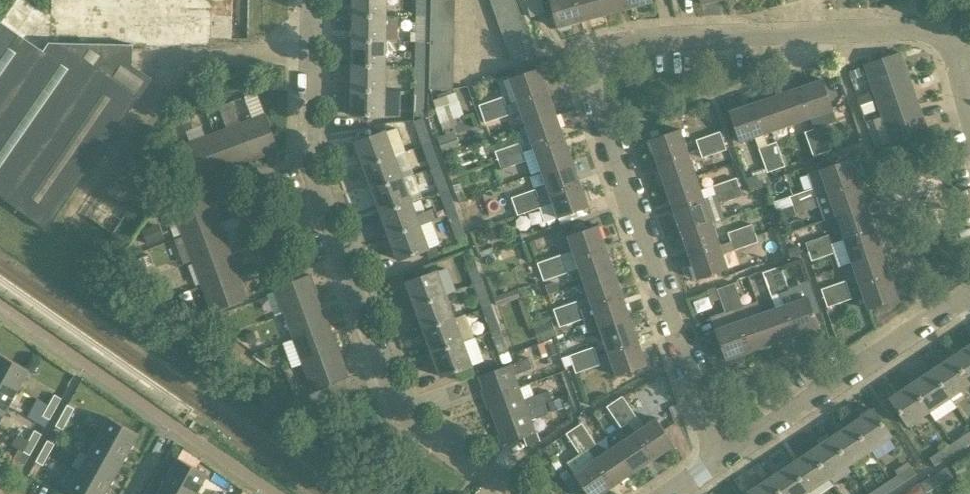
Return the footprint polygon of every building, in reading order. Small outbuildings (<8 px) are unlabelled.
[(46,230),(153,78),(132,64),(133,45),(132,36),(50,36),(50,12),(44,13),(26,0),(15,0),(13,3),(0,22),(0,196),(46,230)] [(353,15),(386,15),(386,0),(354,0),(353,15)] [(416,16),(426,16),(426,0),(417,0),(416,16)] [(431,9),(455,10),(455,0),(431,0),(431,9)] [(492,6),(496,17),(518,9),(515,0),(509,0),(492,6)] [(526,16),(543,12),(541,0),(523,0),(526,16)] [(576,0),(550,0),(557,27),(582,21),(576,0)] [(582,21),(605,14),(601,0),(576,0),(582,21)] [(605,14),(628,8),(626,0),(601,0),(605,14)] [(652,0),(626,0),(628,8),(653,2),(652,0)] [(455,10),(431,9),(431,20),(455,20),(455,10)] [(518,9),(496,17),(500,27),(522,19),(518,9)] [(386,15),(353,15),(353,39),(394,40),(394,30),(386,30),(386,15)] [(426,16),(416,16),(416,41),(425,41),(426,16)] [(522,19),(500,27),(504,38),(526,30),(522,19)] [(455,20),(431,20),(430,31),(454,32),(455,20)] [(526,30),(504,38),(507,49),(530,41),(526,30)] [(454,32),(430,31),(430,43),(454,43),(454,32)] [(394,40),(353,39),(352,65),(385,65),(385,41),(394,41),(394,40)] [(425,41),(416,41),(415,66),(425,66),(425,41)] [(511,60),(534,52),(530,41),(507,49),(511,60)] [(454,43),(430,43),(430,54),(454,55),(454,43)] [(900,52),(865,64),(874,91),(909,79),(900,52)] [(454,55),(430,54),(430,66),(454,66),(454,55)] [(385,65),(352,65),(352,90),(385,90),(385,65)] [(425,66),(415,66),(415,91),(424,91),(425,66)] [(429,77),(453,78),(454,66),(430,66),(429,77)] [(540,67),(509,78),(517,102),(548,91),(540,67)] [(464,116),(453,89),(453,78),(429,77),(429,89),(430,89),(441,124),(464,116)] [(823,79),(799,87),(810,118),(833,110),(823,79)] [(882,115),(918,103),(909,79),(874,91),(882,115)] [(776,95),(786,126),(810,118),(799,87),(776,95)] [(390,116),(384,116),(385,90),(352,90),(351,115),(365,115),(367,126),(392,122),(390,116)] [(424,117),(424,91),(415,91),(414,117),(424,117)] [(525,125),(556,114),(548,91),(517,102),(525,125)] [(873,102),(870,93),(858,97),(860,106),(873,102)] [(257,94),(245,98),(248,106),(260,102),(257,94)] [(752,104),(763,134),(786,126),(776,95),(752,104)] [(479,106),(482,114),(506,106),(503,97),(479,106)] [(235,113),(231,103),(219,108),(223,118),(235,113)] [(891,142),(927,129),(918,103),(882,115),(891,142)] [(740,143),(763,134),(752,104),(729,112),(733,124),(740,143)] [(510,115),(506,106),(482,114),(486,124),(510,115)] [(278,150),(265,114),(239,124),(252,159),(278,150)] [(533,148),(564,137),(556,114),(525,125),(533,148)] [(414,122),(422,146),(432,142),(424,119),(414,122)] [(405,151),(396,128),(393,130),(392,122),(367,126),(368,137),(355,142),(364,166),(395,155),(405,151)] [(215,133),(228,169),(252,159),(239,124),(215,133)] [(823,126),(814,129),(823,154),(832,151),(823,126)] [(113,236),(158,169),(157,129),(152,127),(135,153),(139,156),(94,222),(113,236)] [(649,139),(658,164),(689,153),(680,129),(649,139)] [(814,157),(823,154),(814,129),(805,133),(814,157)] [(697,140),(700,150),(724,142),(721,132),(697,140)] [(195,160),(202,178),(228,169),(215,133),(189,144),(178,148),(183,164),(195,160)] [(564,137),(533,148),(541,171),(572,160),(564,137)] [(432,142),(422,146),(431,169),(441,165),(432,142)] [(727,150),(724,142),(700,150),(703,158),(727,150)] [(777,142),(768,145),(776,170),(786,166),(777,142)] [(496,152),(498,161),(523,152),(520,144),(496,152)] [(768,173),(776,170),(768,145),(759,148),(768,173)] [(526,162),(523,152),(498,161),(502,170),(526,162)] [(689,153),(658,164),(666,187),(697,176),(689,153)] [(395,155),(364,166),(372,190),(403,178),(395,155)] [(850,159),(819,169),(828,193),(858,182),(850,159)] [(572,160),(541,171),(549,194),(580,183),(572,160)] [(441,165),(431,169),(439,192),(449,188),(441,165)] [(697,176),(666,187),(673,210),(705,199),(697,176)] [(757,176),(747,179),(751,192),(761,189),(757,176)] [(403,178),(372,190),(381,213),(411,201),(403,178)] [(713,187),(716,196),(740,188),(737,179),(713,187)] [(858,182),(828,193),(835,216),(866,205),(858,182)] [(589,207),(580,183),(549,194),(558,218),(559,218),(561,224),(588,215),(586,208),(589,207)] [(449,188),(439,192),(448,215),(458,212),(449,188)] [(743,196),(740,188),(716,196),(719,205),(743,196)] [(790,197),(793,205),(817,197),(814,188),(790,197)] [(512,198),(515,207),(539,198),(536,190),(512,198)] [(209,197),(174,210),(183,234),(218,221),(209,197)] [(821,206),(817,197),(793,205),(796,215),(821,206)] [(542,208),(539,198),(515,207),(518,216),(542,208)] [(705,199),(673,210),(681,232),(712,222),(705,199)] [(411,201),(381,213),(389,236),(420,225),(435,219),(432,210),(417,216),(411,201)] [(541,204),(546,221),(557,217),(552,201),(541,204)] [(866,205),(835,216),(843,239),(874,228),(866,205)] [(467,236),(458,212),(448,215),(457,240),(467,236)] [(440,245),(431,222),(436,221),(435,219),(420,225),(389,236),(398,260),(440,245)] [(193,260),(228,247),(218,221),(183,234),(193,260)] [(712,222),(681,232),(689,255),(720,245),(712,222)] [(143,230),(148,243),(162,238),(157,225),(143,230)] [(568,235),(577,259),(606,249),(598,225),(568,235)] [(728,233),(731,243),(756,234),(753,225),(728,233)] [(874,228),(843,239),(851,262),(882,251),(874,228)] [(759,242),(756,234),(731,243),(734,251),(759,242)] [(806,244),(809,252),(832,243),(830,235),(806,244)] [(836,253),(832,243),(809,252),(812,262),(836,253)] [(729,269),(720,245),(689,255),(697,280),(729,269)] [(202,285),(237,272),(228,247),(193,260),(202,285)] [(492,248),(480,253),(482,257),(493,253),(492,248)] [(606,249),(577,259),(585,282),(614,272),(606,249)] [(802,260),(800,251),(789,254),(792,263),(802,260)] [(882,251),(851,262),(859,285),(890,275),(882,251)] [(152,264),(149,254),(138,258),(141,268),(152,264)] [(538,264),(540,271),(564,263),(561,256),(538,264)] [(471,277),(480,274),(474,258),(465,262),(471,277)] [(567,273),(564,263),(540,271),(544,282),(567,273)] [(781,267),(772,270),(781,293),(789,290),(781,267)] [(763,273),(771,297),(781,293),(772,270),(763,273)] [(406,282),(415,307),(446,295),(437,271),(406,282)] [(247,298),(237,272),(202,285),(212,311),(247,298)] [(614,272),(585,282),(593,306),(622,295),(614,272)] [(311,275),(275,288),(285,314),(320,301),(311,275)] [(898,299),(890,275),(859,285),(867,309),(898,299)] [(479,300),(489,296),(483,281),(473,285),(479,300)] [(822,290),(824,297),(849,289),(846,281),(822,290)] [(560,291),(557,282),(546,286),(549,295),(560,291)] [(735,283),(727,286),(735,310),(743,307),(735,283)] [(721,299),(726,313),(735,310),(727,286),(717,290),(716,287),(707,291),(711,303),(721,299)] [(852,299),(849,289),(824,297),(828,307),(852,299)] [(189,290),(179,294),(182,301),(192,298),(189,290)] [(789,290),(781,293),(785,305),(795,335),(819,326),(817,319),(809,296),(793,301),(789,290)] [(510,292),(495,298),(498,306),(513,300),(510,292)] [(446,295),(415,307),(424,329),(454,318),(446,295)] [(601,329),(630,318),(622,295),(593,306),(581,309),(556,318),(560,327),(583,319),(584,322),(597,317),(601,329)] [(294,339),(329,326),(320,301),(285,314),(294,339)] [(743,307),(735,310),(750,351),(772,343),(762,313),(758,301),(743,307)] [(554,310),(556,318),(581,309),(579,302),(554,310)] [(488,324),(497,321),(491,304),(482,307),(488,324)] [(785,305),(762,313),(772,343),(795,335),(785,305)] [(715,318),(711,319),(715,329),(726,360),(750,351),(735,310),(726,313),(715,318)] [(432,352),(462,341),(454,318),(424,329),(432,352)] [(609,352),(638,341),(630,318),(601,329),(609,352)] [(534,328),(538,341),(555,335),(550,322),(534,328)] [(489,326),(490,331),(500,328),(498,323),(489,326)] [(329,326),(294,339),(303,363),(339,350),(329,326)] [(505,343),(500,328),(490,331),(496,347),(505,343)] [(254,332),(247,335),(250,344),(257,342),(254,332)] [(557,343),(562,355),(576,350),(572,338),(557,343)] [(471,365),(462,341),(432,352),(441,377),(471,365)] [(647,365),(638,341),(609,352),(617,376),(647,365)] [(551,363),(550,357),(557,354),(554,344),(546,346),(544,342),(538,344),(545,365),(551,363)] [(952,356),(969,383),(969,345),(952,356)] [(570,356),(573,364),(597,355),(594,348),(570,356)] [(348,376),(339,350),(303,363),(313,389),(348,376)] [(511,361),(508,353),(499,356),(502,364),(511,361)] [(19,389),(29,370),(0,354),(0,378),(19,389)] [(600,365),(597,355),(573,364),(577,374),(600,365)] [(952,356),(932,370),(950,397),(969,384),(969,383),(952,356)] [(527,357),(478,375),(487,398),(518,387),(514,374),(531,367),(527,357)] [(911,384),(929,411),(950,397),(932,370),(911,384)] [(9,406),(19,389),(0,378),(0,402),(9,406)] [(908,425),(929,411),(911,384),(890,398),(908,425)] [(518,387),(487,398),(495,421),(544,403),(540,393),(523,399),(518,387)] [(54,395),(48,405),(56,409),(62,398),(54,395)] [(623,397),(615,402),(629,422),(637,417),(623,397)] [(0,402),(0,422),(9,406),(0,402)] [(621,428),(629,422),(615,402),(607,407),(621,428)] [(548,413),(544,403),(495,421),(504,444),(535,433),(530,419),(548,413)] [(56,409),(48,405),(43,416),(50,420),(56,409)] [(61,415),(68,419),(75,409),(67,405),(61,415)] [(873,409),(851,424),(870,451),(891,437),(873,409)] [(68,419),(61,415),(56,426),(63,430),(68,419)] [(139,434),(109,417),(98,436),(128,453),(139,434)] [(656,418),(636,432),(654,459),(674,445),(656,418)] [(582,424),(574,429),(589,451),(597,445),(582,424)] [(870,451),(851,424),(831,437),(849,464),(870,451)] [(581,456),(589,451),(574,429),(567,434),(581,456)] [(29,441),(36,445),(42,434),(35,430),(29,441)] [(957,452),(969,443),(969,431),(951,444),(957,452)] [(615,446),(633,472),(654,459),(636,432),(615,446)] [(98,436),(88,454),(118,471),(128,453),(98,436)] [(849,464),(831,437),(810,451),(829,478),(849,464)] [(41,451),(49,455),(55,444),(47,440),(41,451)] [(36,445),(29,441),(23,451),(30,455),(36,445)] [(935,466),(957,452),(951,444),(930,458),(935,466)] [(594,459),(612,486),(633,472),(615,446),(594,459)] [(49,455),(41,451),(36,461),(43,465),(49,455)] [(829,478),(810,451),(790,464),(808,492),(829,478)] [(88,454),(78,472),(108,488),(118,471),(88,454)] [(167,476),(197,493),(207,475),(177,458),(167,476)] [(588,493),(601,493),(612,486),(594,459),(574,474),(588,493)] [(780,493),(804,493),(808,492),(790,464),(770,478),(780,493)] [(911,466),(890,480),(896,489),(917,475),(911,466)] [(921,483),(927,493),(954,477),(947,466),(921,483)] [(78,472),(68,490),(75,493),(105,493),(108,488),(78,472)] [(157,493),(197,493),(167,476),(157,493)] [(770,478),(748,492),(750,493),(780,493),(770,478)] [(896,489),(890,480),(869,493),(887,493),(896,489)]
